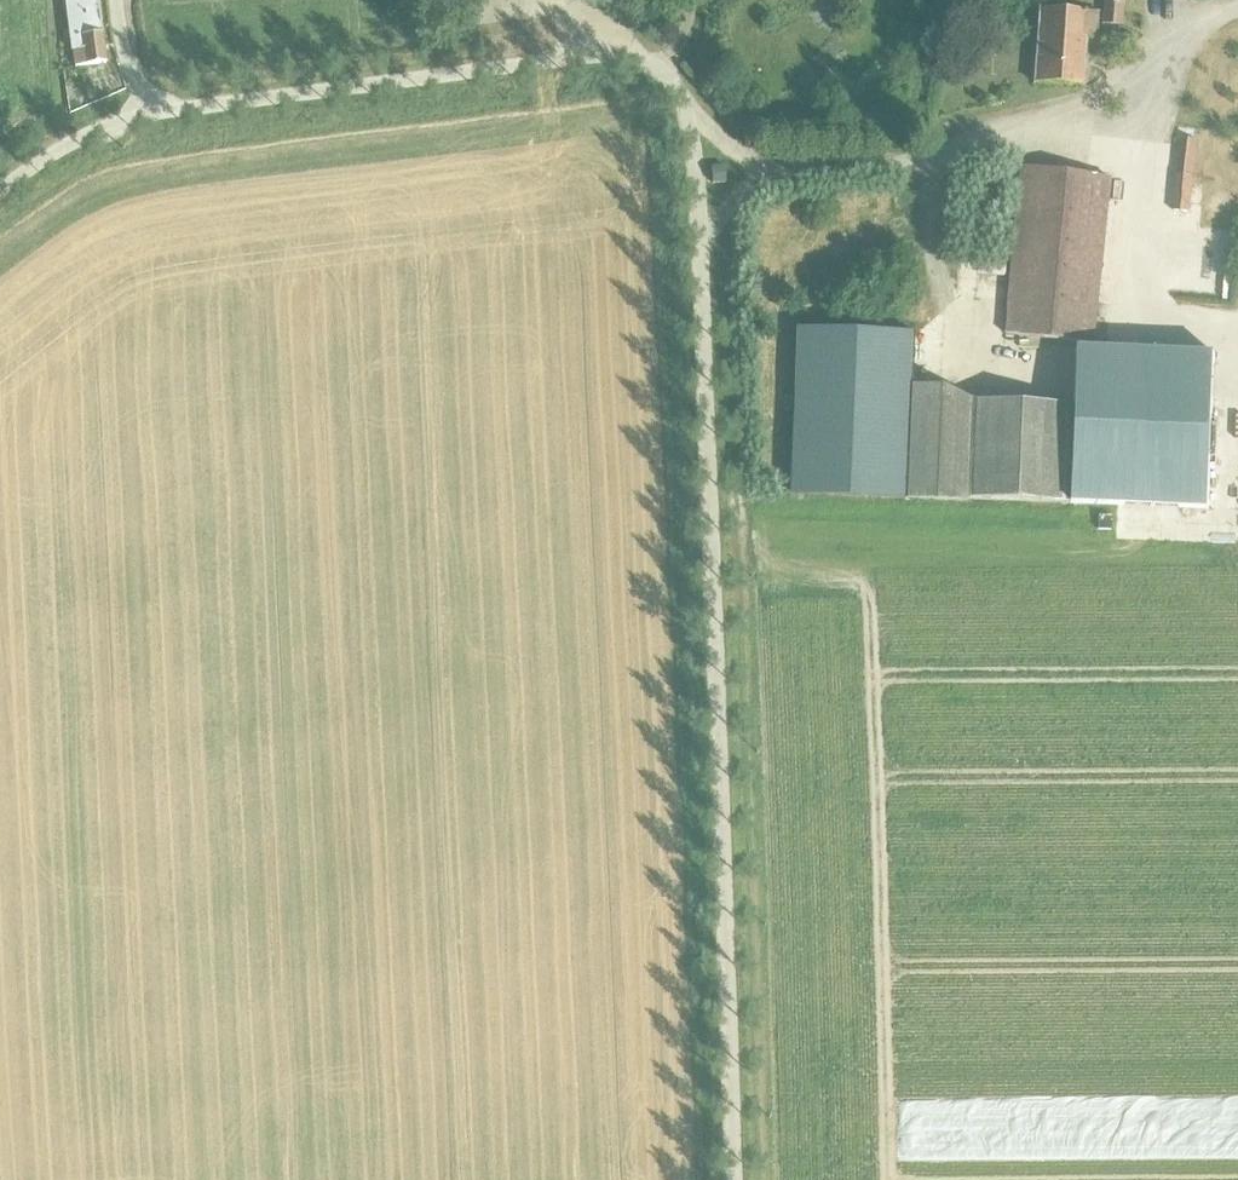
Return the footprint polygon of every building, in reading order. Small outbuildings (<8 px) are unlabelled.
[(71,51),(74,51),(76,66),(106,63),(99,0),(66,0),(71,51)] [(1102,25),(1123,26),(1125,0),(1110,0),(1110,1),(1103,1),(1102,25)] [(1038,8),(1033,85),(1036,85),(1036,84),(1082,86),(1082,88),(1085,88),(1088,39),(1097,41),(1099,11),(1096,11),(1096,13),(1041,9),(1038,8)] [(1181,139),(1173,211),(1191,213),(1198,141),(1181,139)] [(1020,166),(1005,334),(1094,345),(1111,177),(1020,166)] [(724,167),(711,168),(713,185),(725,184),(724,167)] [(1005,277),(1006,266),(979,263),(978,274),(1005,277)] [(797,333),(790,492),(1210,509),(1216,351),(1073,346),(1071,404),(971,400),(941,386),(912,385),(915,338),(797,333)]
